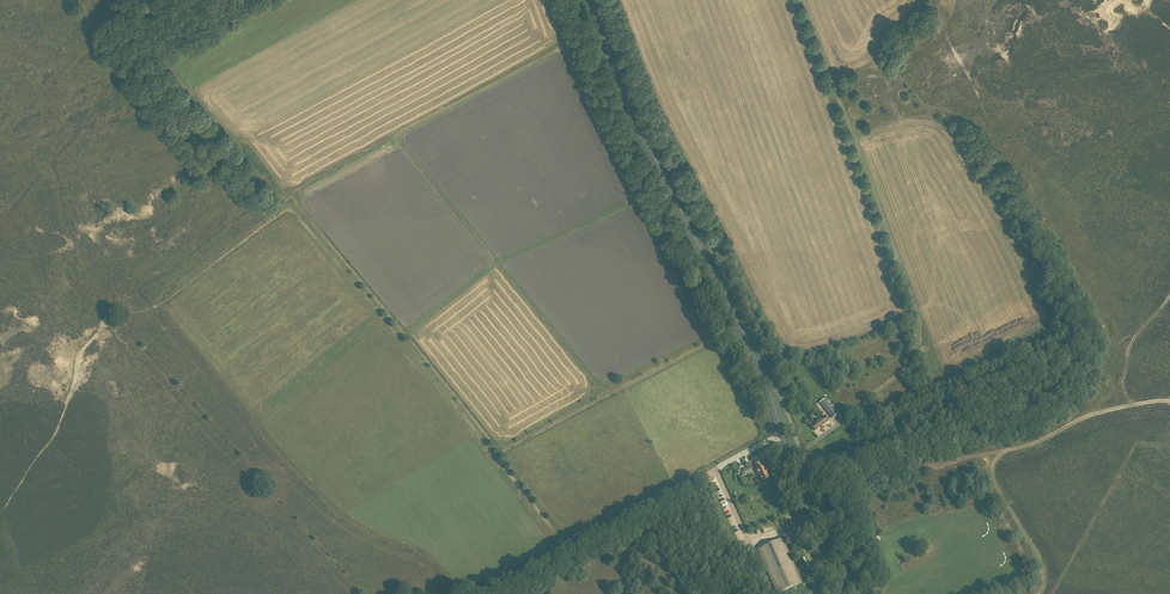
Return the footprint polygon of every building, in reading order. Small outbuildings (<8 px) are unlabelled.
[(824,400),(819,404),(832,419),(839,413),(830,402),(828,404),(824,400)] [(825,416),(812,427),(816,432),(829,422),(825,416)] [(759,462),(754,464),(757,470),(755,471),(757,475),(759,475),(761,481),(768,479),(763,467),(762,468),(759,462)] [(750,466),(742,469),(745,476),(753,473),(750,466)] [(756,549),(777,593),(779,593),(785,591),(803,584),(782,537),(756,549)]
